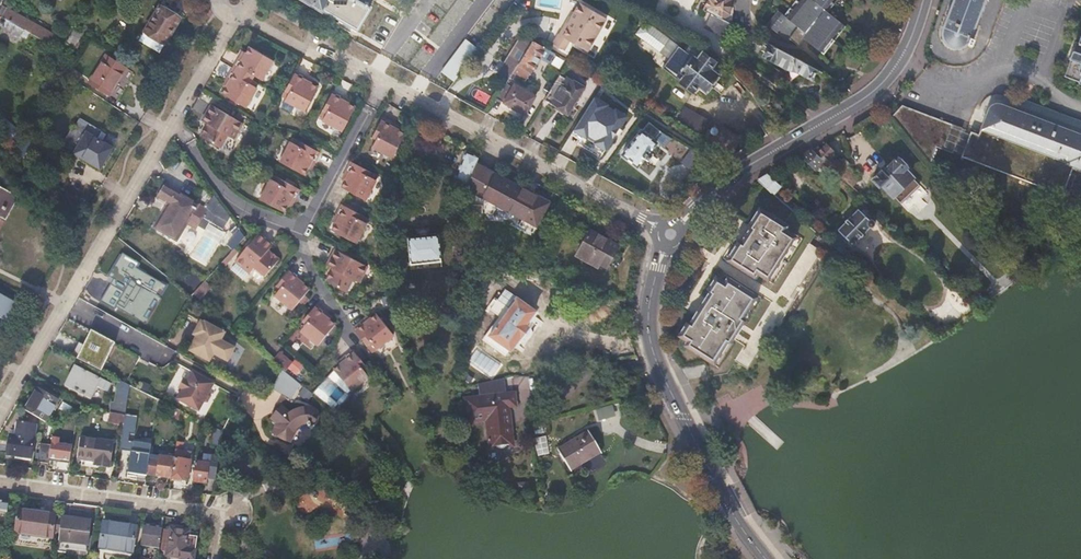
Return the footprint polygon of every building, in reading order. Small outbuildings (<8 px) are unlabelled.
[(355,30),(369,7),(357,0),(305,0),(355,30)] [(720,0),(708,0),(703,8),(713,13),(715,15),(720,0)] [(715,15),(728,21),(738,16),(732,0),(720,0),(715,15)] [(820,51),(842,24),(825,9),(832,0),(803,0),(788,18),(782,13),(771,27),(788,41),(790,38),(799,45),(805,38),(820,51)] [(938,23),(934,37),(936,43),(940,47),(943,50),(948,51),(953,51),(956,50),(962,48),(965,43),(970,45),(972,39),(969,37),(981,4),(983,0),(946,0),(938,23)] [(586,51),(605,16),(578,1),(560,32),(557,31),(550,44),(563,50),(568,41),(586,51)] [(158,52),(178,18),(158,5),(138,40),(158,52)] [(3,19),(24,31),(27,33),(51,46),(56,37),(27,21),(7,9),(3,19)] [(706,26),(725,37),(732,24),(728,21),(715,15),(713,13),(706,26)] [(0,20),(0,26),(21,38),(24,31),(3,19),(1,18),(0,20)] [(703,87),(714,72),(707,68),(711,60),(698,52),(694,58),(639,23),(630,37),(665,60),(659,69),(691,90),(696,83),(703,87)] [(81,34),(74,30),(68,43),(74,47),(81,34)] [(1064,75),(1078,81),(1077,83),(1080,84),(1080,85),(1080,86),(1080,31),(1077,41),(1074,40),(1068,58),(1070,59),(1064,75)] [(515,65),(528,44),(519,39),(504,64),(512,70),(515,65)] [(727,46),(739,54),(744,47),(732,39),(727,46)] [(542,49),(530,41),(528,44),(515,65),(527,72),(528,73),(542,49)] [(229,80),(226,85),(223,91),(245,105),(257,85),(246,79),(250,71),(262,78),(273,58),(250,44),(246,51),(243,56),(240,54),(226,77),(229,80)] [(811,78),(816,69),(802,61),(769,44),(763,55),(788,68),(795,70),(811,78)] [(110,95),(126,68),(105,56),(90,83),(110,95)] [(504,83),(505,82),(511,72),(512,70),(504,64),(495,78),(504,83)] [(523,79),(527,72),(515,65),(512,70),(511,72),(523,79)] [(67,67),(63,74),(75,82),(80,75),(67,67)] [(306,79),(308,76),(295,69),(287,83),(291,86),(285,98),(305,109),(318,85),(312,82),(306,79)] [(554,82),(543,100),(567,114),(583,87),(565,77),(564,79),(558,75),(554,82)] [(495,97),(524,113),(535,94),(513,82),(511,86),(505,82),(504,83),(495,97)] [(343,99),(344,96),(333,89),(324,104),(328,106),(322,118),(342,129),(355,105),(348,102),(343,99)] [(885,107),(930,162),(943,152),(897,96),(885,107)] [(572,135),(605,154),(626,118),(592,99),(572,135)] [(212,118),(210,121),(203,134),(221,145),(227,133),(234,136),(243,121),(212,102),(205,113),(212,118)] [(995,102),(993,102),(992,102),(991,104),(990,105),(978,134),(971,131),(962,156),(1062,194),(1073,166),(1080,170),(1080,134),(995,102)] [(203,117),(210,121),(212,118),(205,113),(203,117)] [(392,125),(393,122),(381,116),(374,131),(377,133),(371,145),(390,155),(404,132),(397,128),(392,125)] [(77,126),(75,125),(64,144),(76,151),(76,152),(102,167),(113,147),(100,139),(106,130),(82,117),(77,126)] [(647,120),(647,121),(622,153),(637,165),(643,157),(646,158),(648,158),(650,155),(651,153),(651,150),(649,149),(655,141),(653,139),(659,130),(659,129),(647,120)] [(710,141),(729,152),(737,137),(718,127),(716,131),(715,129),(713,127),(711,127),(710,128),(709,130),(710,132),(711,133),(714,134),(710,141)] [(20,150),(26,153),(33,142),(27,138),(20,150)] [(310,161),(314,163),(320,151),(305,142),(302,146),(290,140),(279,160),(304,173),(307,167),(310,161)] [(826,144),(817,153),(824,160),(832,167),(838,161),(831,154),(834,151),(826,144)] [(801,154),(816,168),(824,160),(817,153),(812,148),(801,154)] [(475,164),(478,156),(464,151),(452,180),(458,184),(457,188),(463,191),(465,189),(465,186),(475,164)] [(899,199),(918,182),(903,166),(905,164),(899,156),(896,159),(895,158),(882,170),(881,169),(873,177),(880,184),(882,181),(899,199)] [(350,161),(344,172),(347,174),(344,180),(340,186),(363,199),(374,179),(362,172),(364,169),(350,161)] [(479,204),(479,212),(490,212),(494,204),(520,217),(517,223),(531,230),(545,201),(475,164),(465,186),(465,189),(465,198),(465,203),(479,204)] [(841,175),(866,198),(870,193),(845,171),(841,175)] [(759,180),(774,193),(778,189),(781,186),(768,174),(759,180)] [(290,198),(294,200),(300,188),(285,180),(283,183),(271,177),(260,197),(284,209),(287,204),(290,198)] [(230,218),(213,195),(205,209),(165,185),(157,198),(168,205),(153,228),(176,241),(186,224),(195,229),(197,225),(207,231),(210,225),(222,232),(230,218)] [(3,222),(17,199),(0,189),(0,220),(3,222)] [(774,193),(799,216),(803,211),(778,189),(774,193)] [(456,210),(465,210),(465,203),(465,198),(456,198),(456,210)] [(336,217),(334,222),(330,229),(354,242),(365,222),(353,216),(355,211),(340,203),(333,215),(336,217)] [(465,211),(465,216),(479,217),(479,212),(479,204),(465,203),(465,210),(465,211)] [(767,277),(795,232),(786,226),(784,225),(786,221),(763,206),(751,224),(753,226),(762,230),(751,247),(743,242),(741,241),(729,259),(753,274),(756,270),(758,272),(767,277)] [(860,210),(841,230),(841,231),(837,235),(837,239),(842,244),(846,244),(850,241),(851,243),(851,244),(852,245),(853,245),(854,246),(855,246),(857,244),(858,243),(859,241),(858,239),(856,238),(861,234),(867,226),(871,222),(873,224),(874,224),(875,224),(877,223),(878,222),(879,220),(878,218),(877,216),(875,215),(874,215),(873,215),(872,216),(864,208),(861,211),(860,210)] [(753,226),(743,242),(751,247),(762,230),(753,226)] [(867,226),(861,234),(863,235),(866,235),(869,232),(869,229),(867,226)] [(606,266),(617,246),(589,230),(575,255),(588,262),(590,258),(606,266)] [(279,259),(268,250),(264,247),(269,241),(258,232),(236,260),(250,272),(254,267),(265,275),(279,259)] [(233,250),(244,238),(238,233),(227,245),(233,250)] [(401,259),(433,259),(433,234),(402,233),(401,259)] [(264,247),(268,250),(273,244),(269,241),(264,247)] [(836,245),(834,247),(835,248),(849,260),(850,258),(848,252),(844,248),(838,246),(836,245)] [(334,264),(332,267),(325,280),(343,290),(350,278),(357,281),(366,265),(334,247),(327,259),(334,264)] [(298,279),(300,276),(290,268),(279,281),(282,284),(274,295),(291,309),(298,301),(303,304),(308,298),(303,294),(308,288),(302,283),(298,279)] [(162,301),(170,286),(141,269),(117,310),(138,322),(154,297),(162,301)] [(183,287),(191,293),(197,285),(189,278),(183,287)] [(738,318),(752,295),(729,280),(726,284),(722,282),(717,279),(708,292),(710,293),(705,301),(713,306),(702,322),(695,317),(690,326),(688,325),(680,339),(685,342),(688,344),(685,349),(709,363),(724,340),(714,333),(716,329),(723,333),(731,321),(724,317),(728,311),(738,318)] [(99,286),(88,303),(104,312),(114,295),(99,286)] [(18,306),(0,296),(0,323),(1,321),(7,324),(18,306)] [(514,334),(519,338),(526,330),(521,325),(532,312),(514,298),(486,334),(503,348),(514,334)] [(705,301),(695,317),(702,322),(713,306),(705,301)] [(334,323),(329,320),(324,315),(326,312),(315,303),(304,316),(308,320),(299,330),(316,344),(334,323)] [(731,321),(723,333),(716,329),(714,333),(724,340),(728,342),(742,320),(738,318),(728,311),(724,317),(731,321)] [(375,312),(369,317),(364,321),(362,318),(352,326),(362,340),(366,338),(375,348),(392,334),(375,312)] [(196,337),(188,351),(209,362),(213,354),(227,362),(235,348),(221,340),(225,333),(204,322),(204,323),(201,321),(195,331),(198,332),(196,337)] [(81,347),(65,339),(60,350),(76,358),(81,347)] [(738,357),(750,365),(758,352),(747,344),(738,357)] [(351,350),(341,358),(344,361),(338,366),(333,370),(350,390),(367,376),(358,366),(362,363),(361,361),(366,357),(359,348),(354,352),(351,350)] [(280,349),(273,358),(295,376),(302,367),(280,349)] [(108,392),(112,384),(75,366),(65,386),(90,399),(97,386),(108,392)] [(284,396),(293,378),(286,372),(283,370),(273,391),(284,396)] [(118,379),(103,371),(102,374),(117,381),(114,402),(111,401),(109,413),(111,413),(124,414),(128,390),(129,384),(118,379)] [(213,384),(192,372),(187,381),(185,380),(180,389),(182,390),(177,399),(198,411),(203,402),(207,401),(210,396),(208,392),(213,384)] [(154,397),(129,384),(128,390),(156,404),(157,398),(154,397)] [(37,388),(24,410),(43,422),(45,423),(57,400),(37,388)] [(516,404),(515,393),(467,397),(469,418),(494,416),(494,423),(490,424),(490,445),(511,443),(509,405),(516,404)] [(638,408),(636,400),(629,402),(619,404),(621,413),(638,408)] [(275,433),(288,440),(293,430),(296,426),(301,421),(307,418),(312,416),(313,414),(314,411),(313,407),(310,404),(307,403),(304,403),(301,403),(297,404),(294,406),(292,407),(282,402),(274,417),(281,422),(275,433)] [(612,404),(595,409),(598,421),(616,416),(612,404)] [(124,414),(111,413),(109,422),(123,424),(124,414)] [(31,458),(36,425),(18,423),(14,439),(9,438),(7,454),(31,458)] [(222,430),(221,430),(214,427),(212,446),(220,446),(220,444),(222,430)] [(109,467),(113,442),(80,437),(75,461),(109,467)] [(536,455),(548,454),(547,437),(535,438),(536,455)] [(572,476),(601,456),(588,437),(559,457),(562,461),(572,476)] [(50,460),(66,463),(69,447),(52,445),(50,460)] [(40,446),(37,461),(48,463),(50,447),(40,446)] [(148,461),(149,454),(130,451),(126,477),(145,480),(146,474),(148,461)] [(179,453),(174,452),(173,458),(174,458),(171,477),(186,479),(190,460),(178,458),(179,453)] [(146,474),(154,475),(170,477),(173,458),(165,456),(157,455),(155,462),(148,461),(146,474)] [(192,480),(191,482),(204,484),(205,479),(208,479),(212,458),(203,457),(202,464),(194,463),(192,480)] [(310,497),(318,497),(317,506),(327,506),(328,489),(310,487),(310,497)] [(5,527),(6,527),(9,501),(0,500),(0,526),(5,527)] [(50,544),(55,514),(20,509),(14,538),(50,544)] [(59,535),(56,552),(60,552),(61,548),(85,552),(90,521),(61,517),(59,535)] [(136,527),(103,522),(99,554),(132,558),(136,527)] [(162,526),(144,523),(141,544),(159,547),(162,526)] [(189,531),(170,528),(166,555),(192,558),(194,558),(197,536),(189,535),(189,531)]
